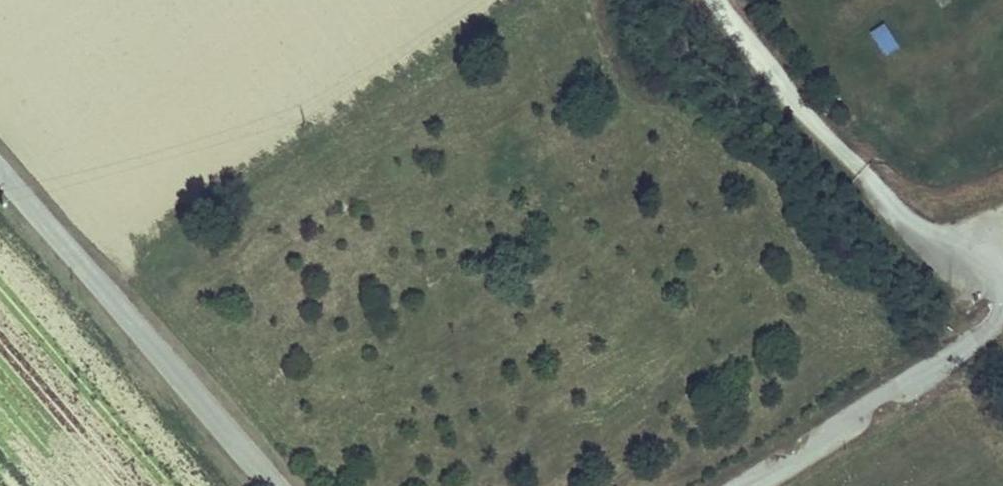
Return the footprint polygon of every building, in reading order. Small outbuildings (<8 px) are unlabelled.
[(880,54),(898,47),(889,21),(871,28),(880,54)]
